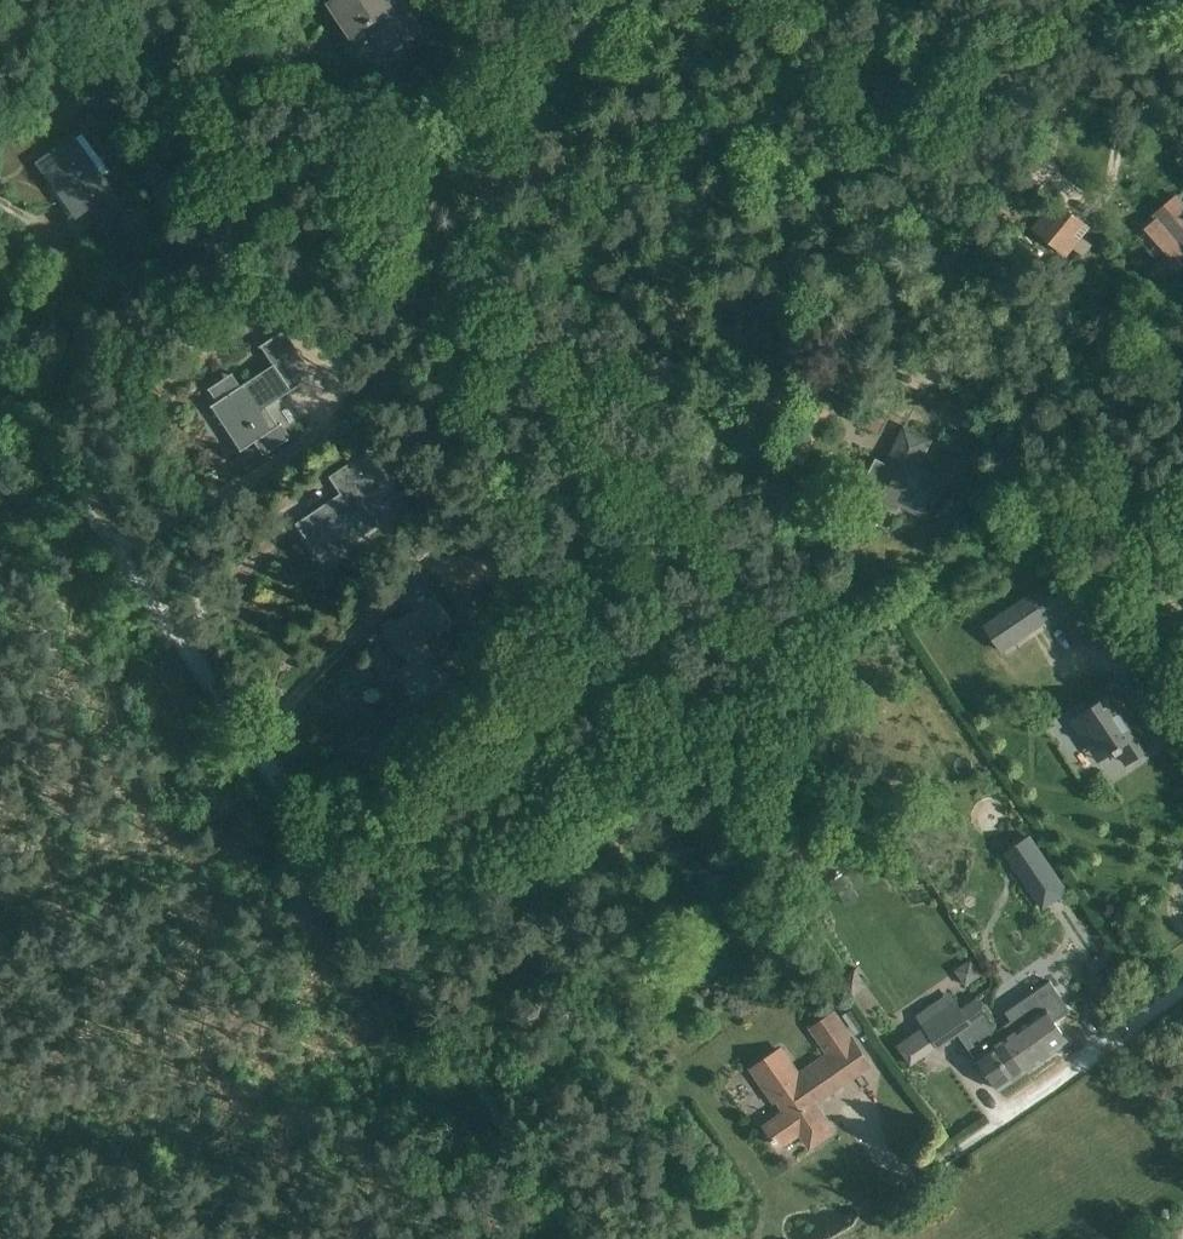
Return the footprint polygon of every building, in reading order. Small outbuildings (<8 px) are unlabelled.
[(422,30),(403,0),(334,0),(330,2),(351,36),(368,25),(385,53),(422,30)] [(87,203),(99,218),(120,201),(73,138),(38,164),(51,181),(54,179),(58,183),(79,208),(73,213),(74,214),(87,203)] [(1177,197),(1155,215),(1182,248),(1182,204),(1177,197)] [(1031,230),(1066,258),(1091,227),(1056,199),(1031,230)] [(275,365),(216,403),(246,449),(259,440),(269,453),(289,440),(267,407),(299,386),(294,379),(308,370),(282,332),(262,345),(275,365)] [(890,413),(859,399),(850,419),(880,434),(890,413)] [(355,432),(347,420),(327,433),(335,446),(355,432)] [(895,511),(899,504),(925,517),(944,482),(917,468),(931,440),(905,427),(886,464),(876,459),(861,489),(863,495),(895,511)] [(297,523),(322,562),(379,523),(363,500),(389,483),(368,451),(331,476),(342,494),(297,523)] [(1127,487),(1145,512),(1156,504),(1139,479),(1127,487)] [(1068,606),(1051,580),(985,625),(1002,651),(1068,606)] [(399,670),(421,702),(451,682),(424,641),(452,622),(433,595),(384,628),(384,629),(383,630),(402,657),(408,653),(413,660),(399,670)] [(1151,747),(1114,693),(1086,711),(1092,719),(1084,725),(1105,756),(1115,749),(1117,753),(1119,752),(1127,763),(1151,747)] [(1042,906),(1067,889),(1048,861),(1022,879),(1042,906)] [(954,970),(966,986),(982,975),(971,958),(954,970)] [(855,969),(840,980),(852,997),(867,986),(855,969)] [(1012,1020),(998,1030),(1002,1037),(1026,1072),(1069,1042),(1055,1023),(1071,1012),(1050,982),(1006,1013),(1012,1020)] [(976,997),(975,998),(961,1008),(950,993),(917,1015),(923,1025),(894,1045),(909,1066),(937,1045),(939,1047),(960,1032),(1000,1090),(1026,1072),(1002,1037),(998,1030),(976,997)] [(823,1097),(870,1064),(852,1038),(850,1039),(833,1014),(813,1028),(830,1053),(798,1074),(781,1049),(753,1068),(784,1114),(767,1126),(780,1146),(801,1131),(811,1146),(833,1131),(815,1106),(825,1099),(823,1097)]
